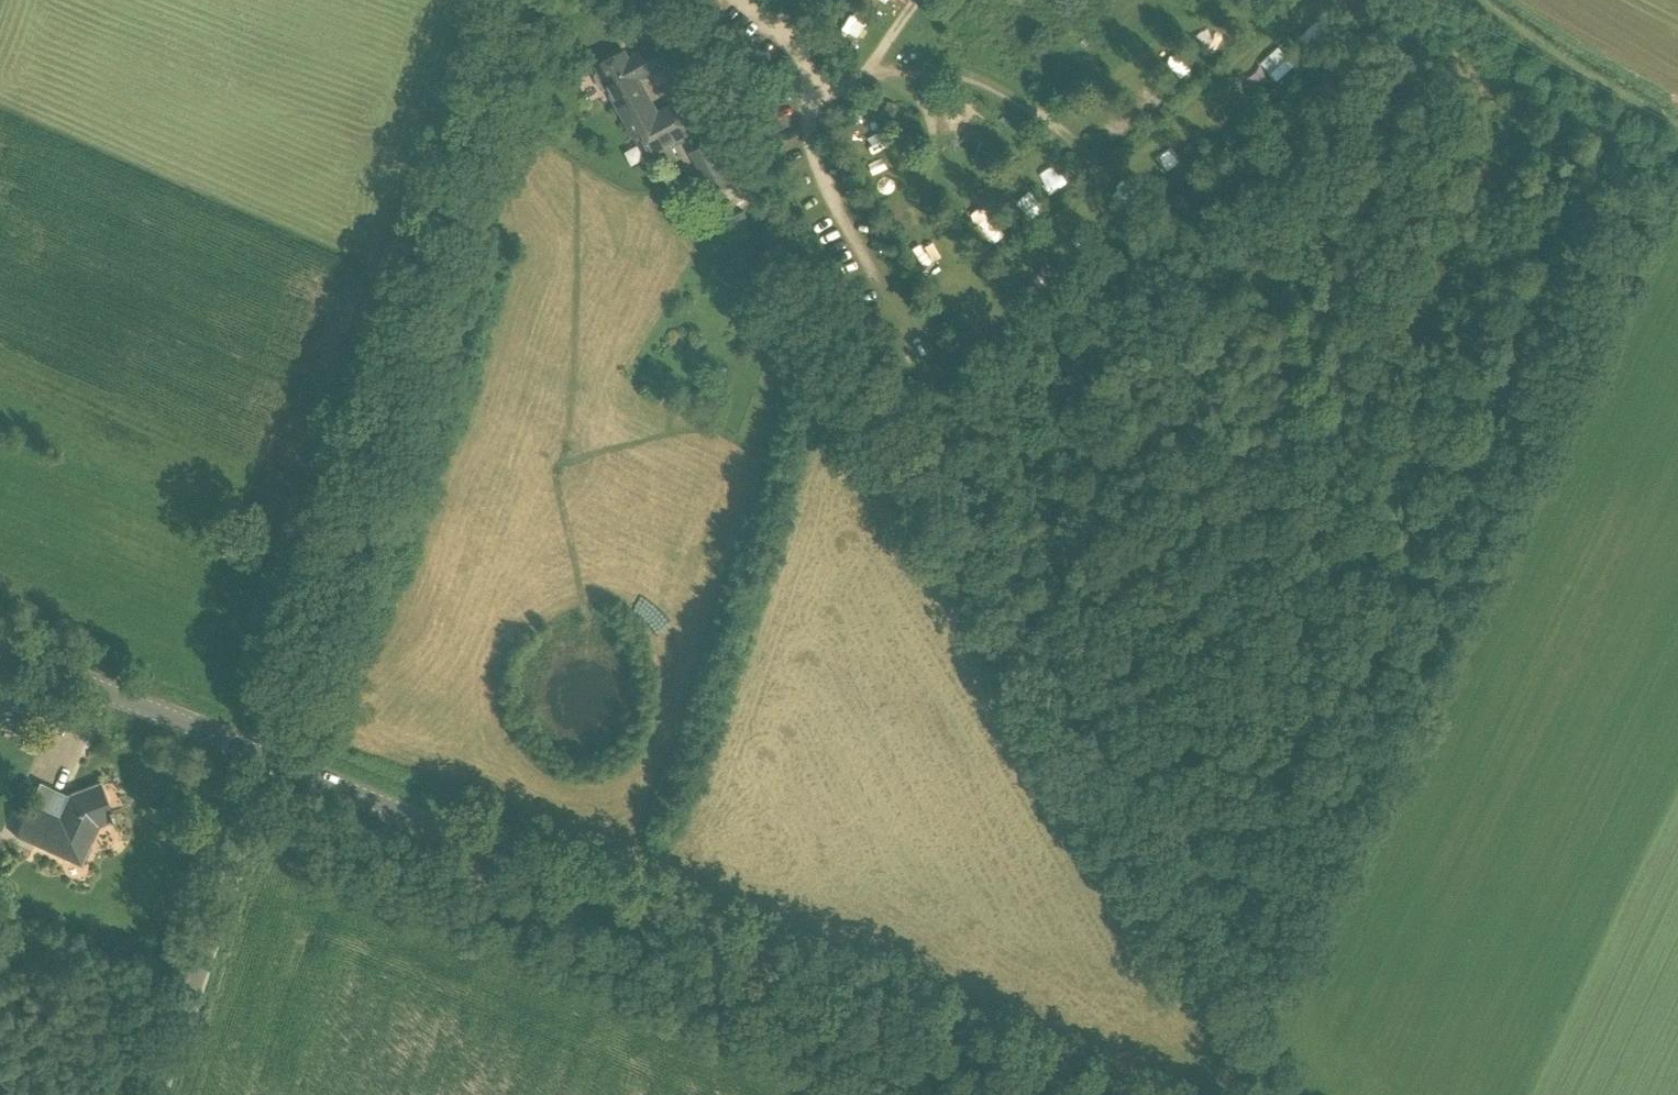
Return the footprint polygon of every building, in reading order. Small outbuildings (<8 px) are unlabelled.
[(596,72),(594,78),(600,90),(606,91),(608,90),(611,94),(633,137),(638,145),(646,140),(653,153),(658,161),(658,160),(666,175),(682,167),(674,152),(693,142),(689,134),(685,127),(677,112),(662,120),(651,100),(645,88),(641,81),(629,59),(627,56),(624,50),(595,65),(598,71),(596,72)] [(711,191),(731,181),(710,142),(691,152),(711,191)] [(22,743),(21,753),(44,756),(46,747),(22,743)] [(111,811),(100,783),(68,795),(39,783),(28,809),(15,837),(81,867),(89,848),(99,827),(111,822),(112,824),(116,823),(111,811)]
